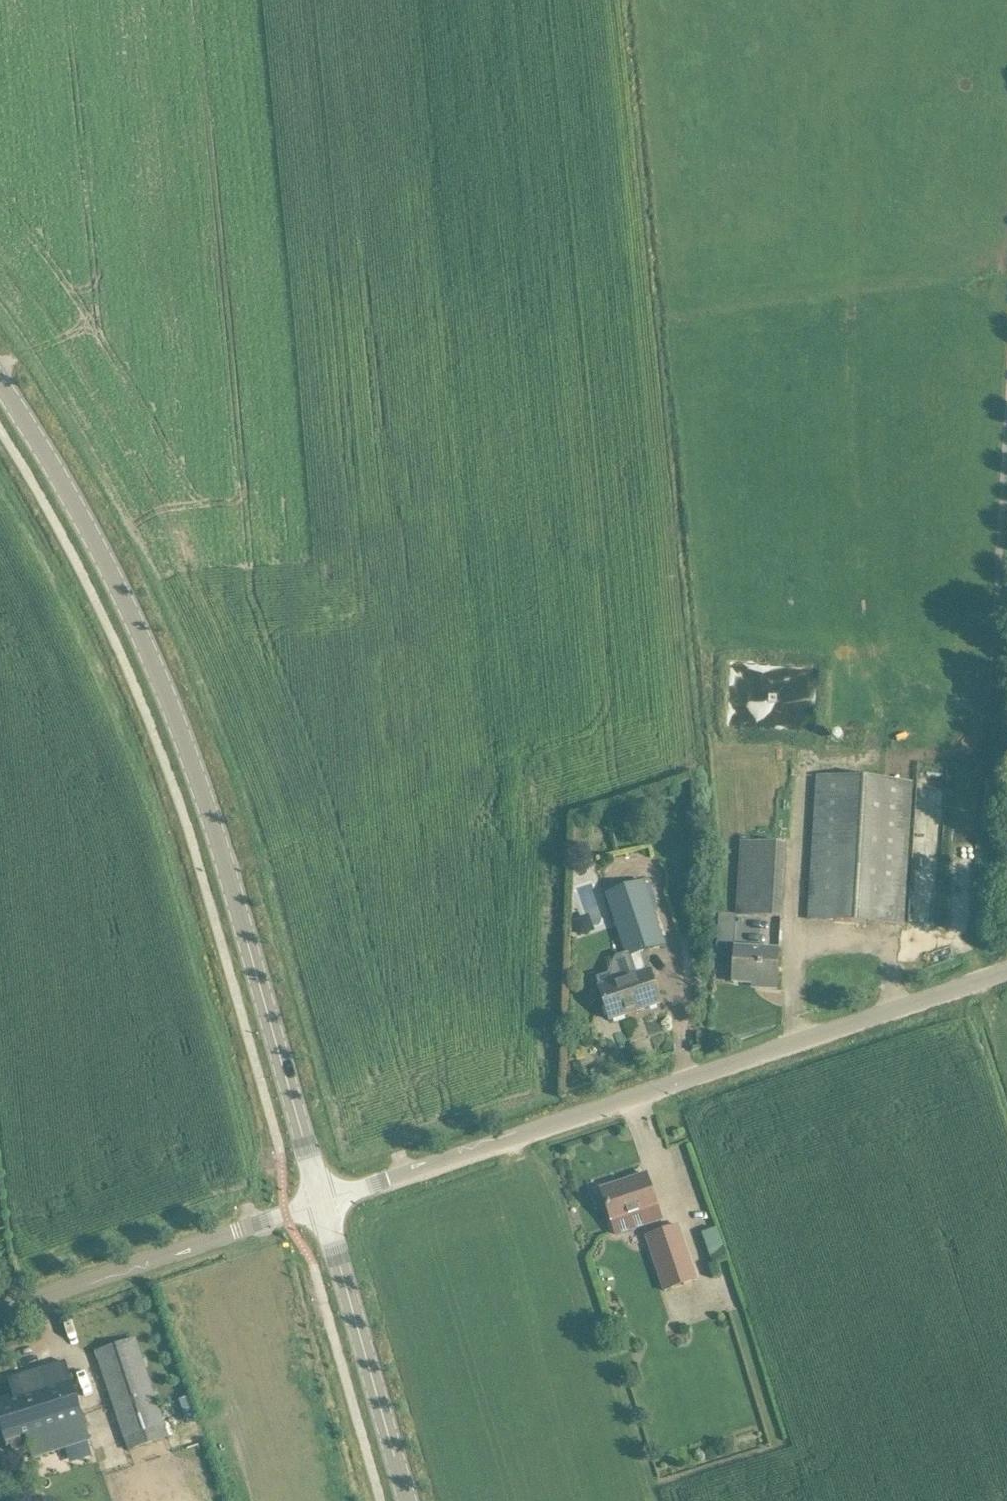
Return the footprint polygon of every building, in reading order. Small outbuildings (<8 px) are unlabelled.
[(817,777),(810,900),(809,920),(903,925),(912,782),(817,777)] [(742,843),(738,895),(737,915),(781,918),(785,846),(742,843)] [(599,988),(604,1002),(610,1021),(661,1004),(650,971),(649,972),(643,953),(665,945),(644,882),(606,895),(633,977),(599,988)] [(735,948),(733,983),(759,985),(758,989),(777,990),(779,951),(735,948)] [(694,985),(686,985),(686,995),(695,994),(694,985)] [(602,1190),(608,1209),(613,1222),(645,1211),(646,1215),(658,1211),(646,1175),(602,1190)] [(697,1281),(679,1226),(648,1236),(666,1292),(697,1281)] [(169,1437),(136,1340),(96,1353),(113,1405),(129,1451),(169,1437)] [(0,1400),(0,1426),(7,1448),(8,1447),(11,1446),(14,1453),(29,1448),(33,1459),(91,1441),(83,1415),(66,1362),(8,1381),(13,1396),(0,1400)]
